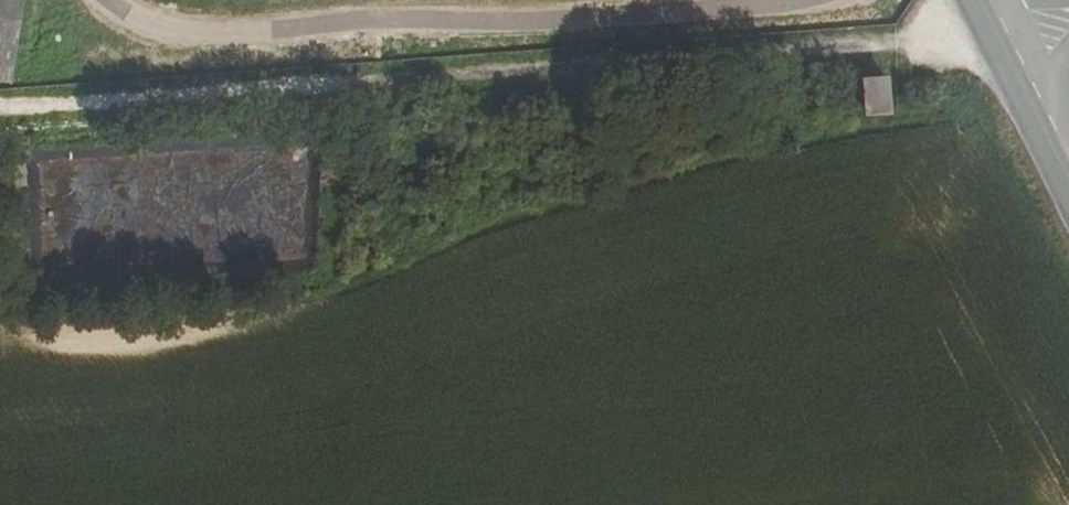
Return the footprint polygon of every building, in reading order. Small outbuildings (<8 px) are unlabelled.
[(12,88),(27,0),(0,0),(0,86),(12,88)] [(881,96),(850,98),(851,127),(881,126),(881,96)]
